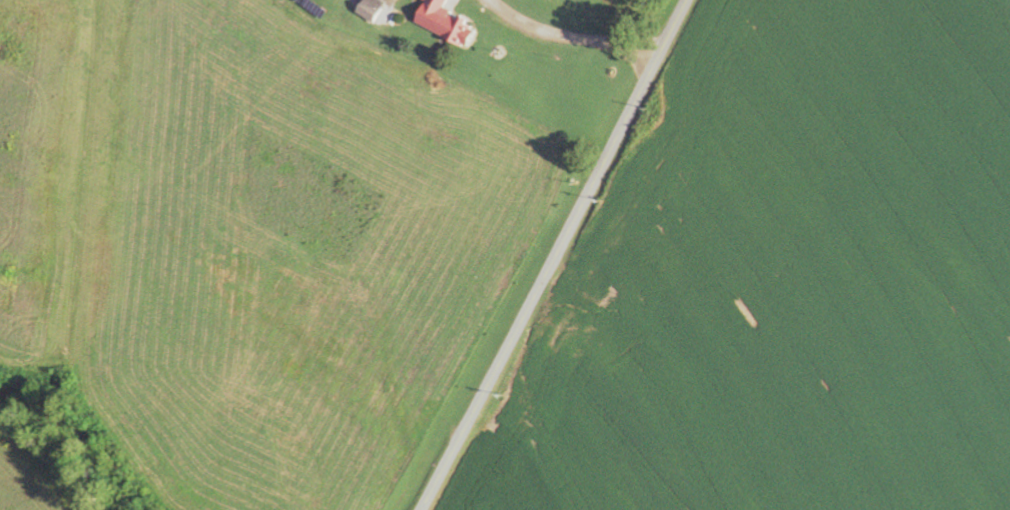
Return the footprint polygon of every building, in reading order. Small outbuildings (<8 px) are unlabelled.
[(381,0),(368,0),(360,14),(385,29),(394,14),(386,8),(388,4),(381,0)] [(419,28),(471,48),(478,31),(469,28),(472,21),(446,11),(451,0),(430,0),(419,28)]
